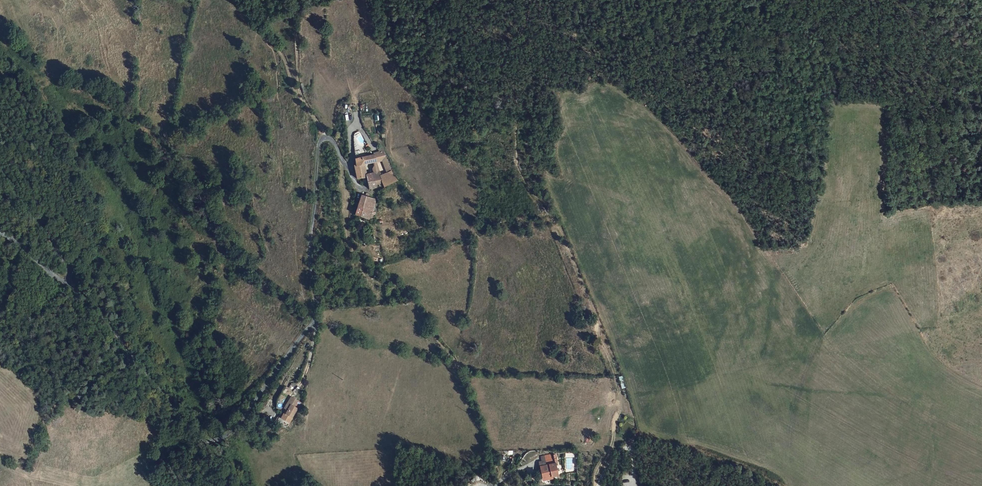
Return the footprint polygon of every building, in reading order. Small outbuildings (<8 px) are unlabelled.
[(388,158),(386,154),(382,148),(377,150),(378,153),(381,160),(388,158)] [(356,170),(361,180),(361,181),(362,183),(366,181),(364,175),(366,174),(364,167),(366,166),(373,163),(376,162),(373,155),(366,158),(362,150),(357,152),(356,149),(353,151),(354,154),(353,154),(357,162),(356,162),(358,169),(356,170)] [(376,162),(381,160),(378,153),(373,155),(376,162)] [(376,162),(373,163),(375,167),(375,169),(376,173),(382,171),(376,162)] [(403,180),(396,169),(383,174),(382,171),(376,173),(376,174),(380,185),(386,183),(389,189),(403,180)] [(375,189),(381,188),(380,185),(376,174),(370,176),(371,179),(375,189)] [(366,200),(359,218),(374,224),(379,212),(380,208),(380,205),(375,203),(376,200),(372,198),(371,202),(366,200)] [(292,396),(286,407),(287,408),(289,408),(287,412),(293,416),(297,409),(294,407),(298,399),(296,398),(297,397),(294,395),(293,396),(292,396)] [(289,408),(287,408),(283,414),(291,419),(293,416),(287,412),(289,408)] [(281,413),(277,420),(287,427),(291,419),(283,414),(281,413)] [(544,466),(547,479),(553,478),(553,477),(559,475),(555,456),(553,456),(553,454),(543,456),(543,461),(540,461),(541,466),(544,466)]
